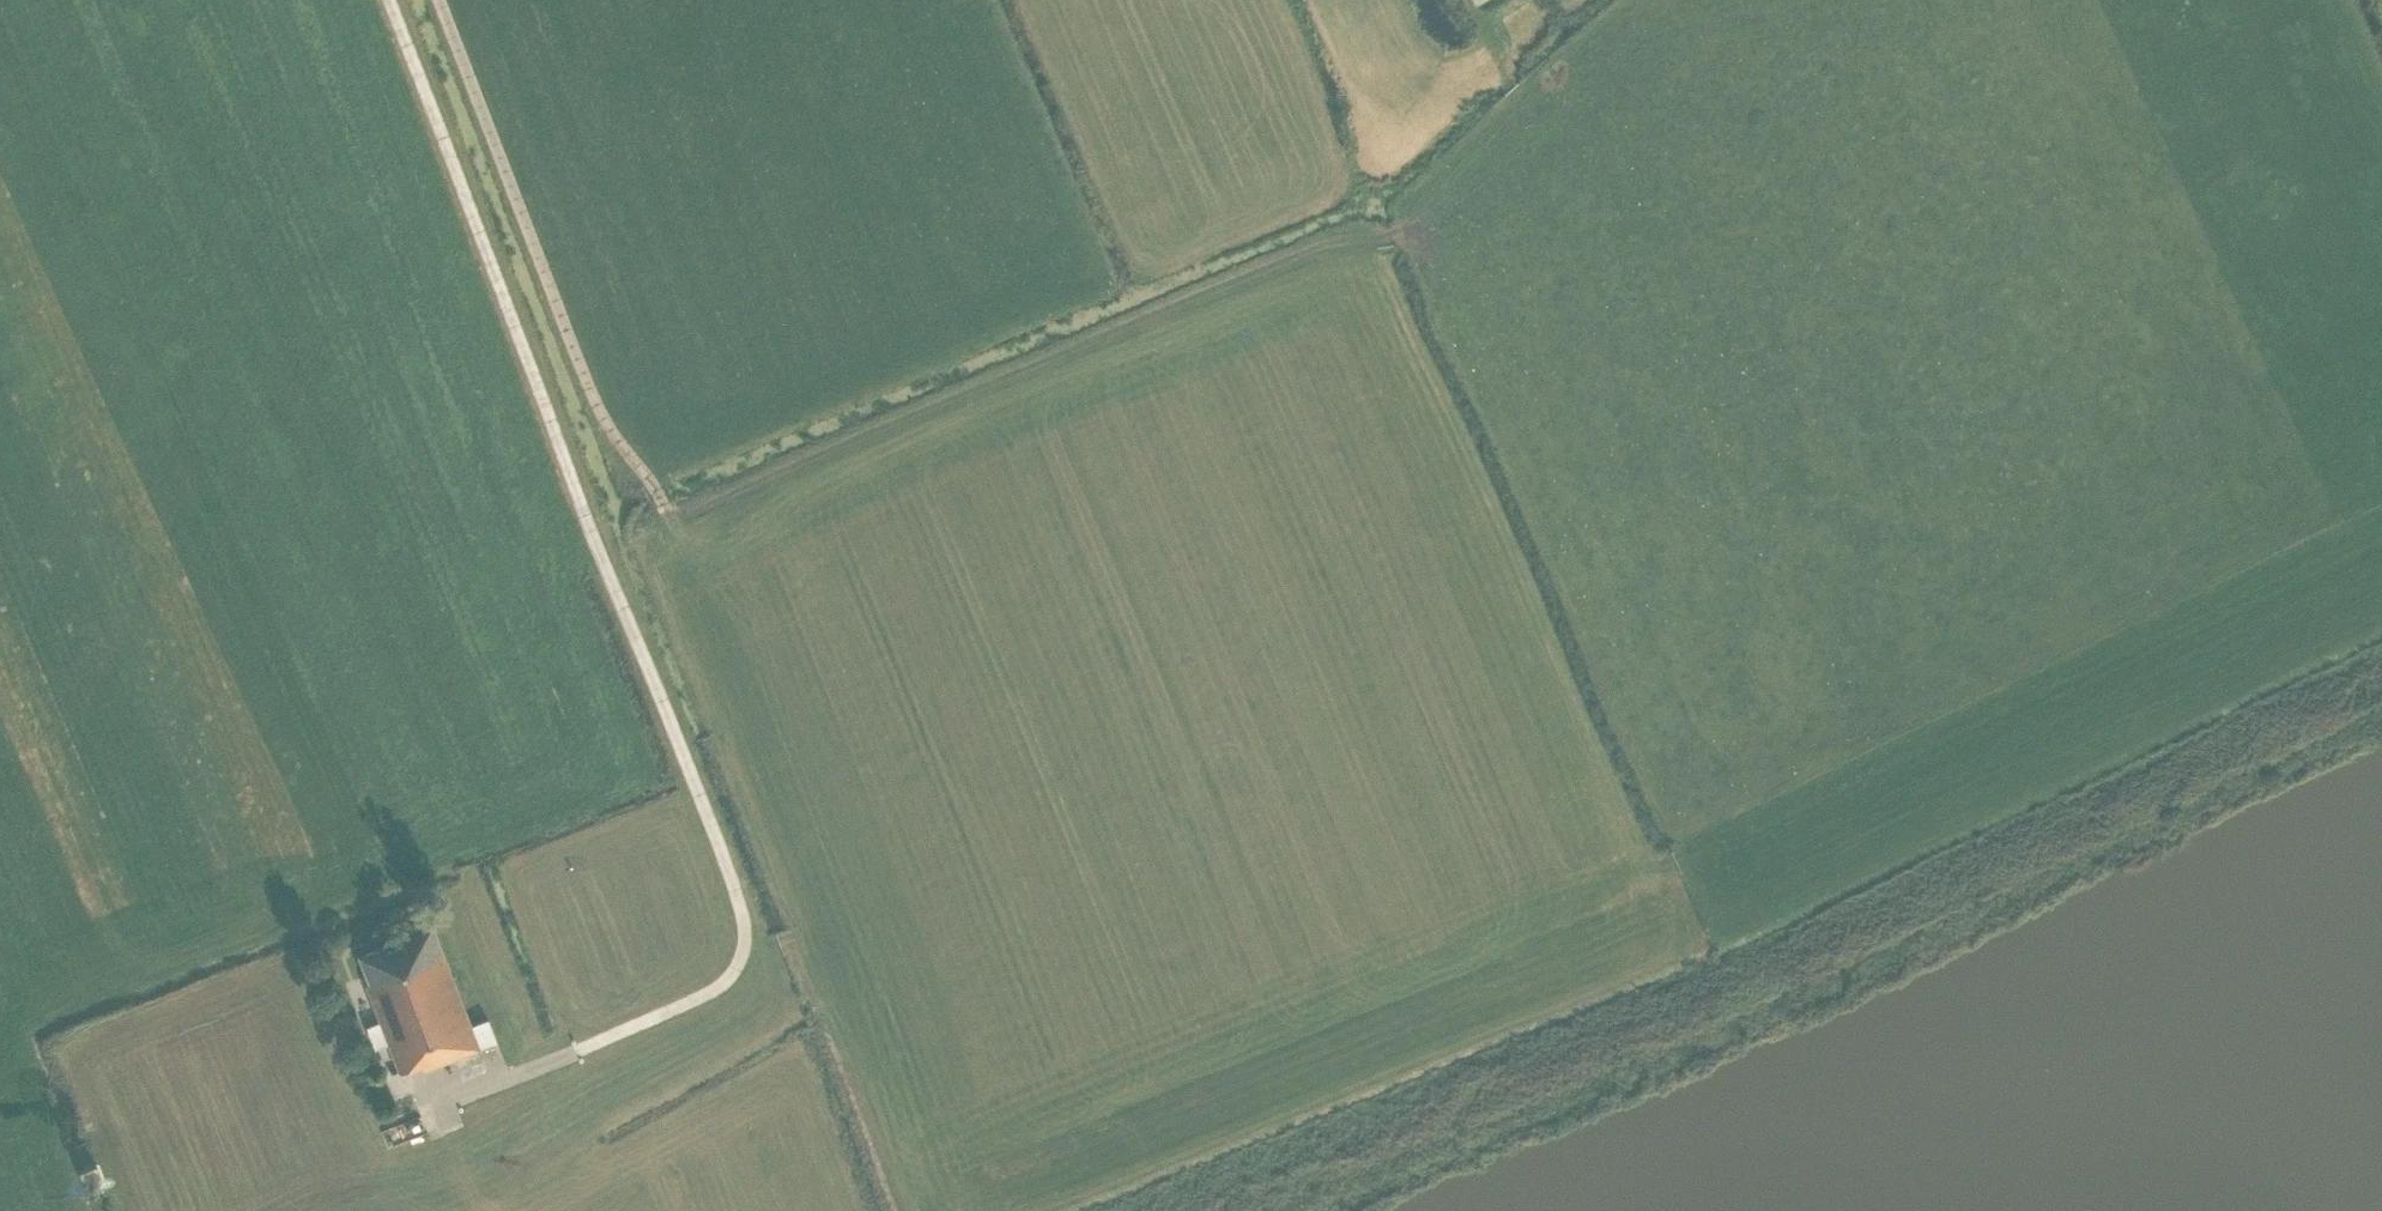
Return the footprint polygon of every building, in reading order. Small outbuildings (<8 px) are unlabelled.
[(426,1069),(497,1041),(489,1018),(472,1025),(434,927),(360,955),(370,983),(367,984),(401,1072),(424,1063),(426,1069)] [(415,1106),(410,1094),(388,1102),(393,1115),(415,1106)]
